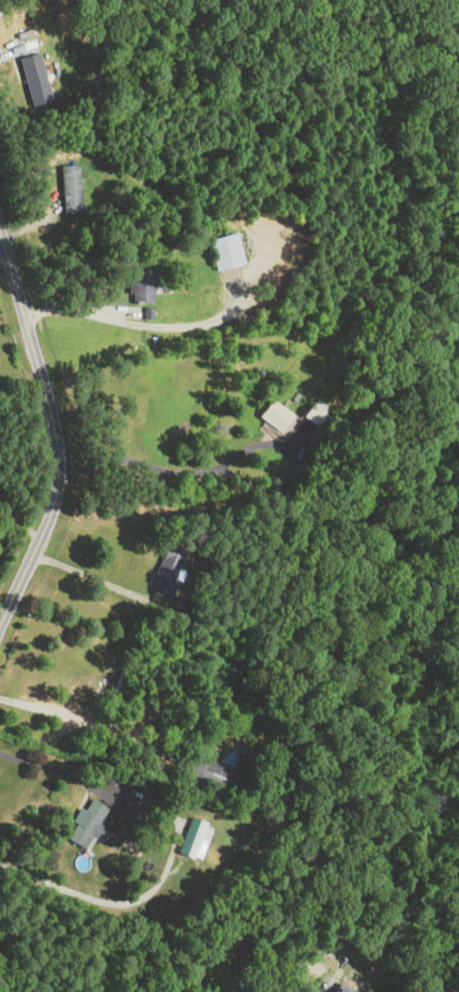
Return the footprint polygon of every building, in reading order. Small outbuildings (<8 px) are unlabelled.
[(59,164),(60,214),(79,213),(78,164),(59,164)] [(151,275),(129,275),(129,301),(151,301),(151,275)] [(255,417),(298,447),(318,418),(303,408),(296,418),(268,398),(255,417)] [(164,711),(172,710),(171,699),(163,700),(164,711)] [(195,754),(187,774),(229,791),(237,771),(195,754)] [(96,824),(102,814),(85,805),(66,840),(82,848),(89,834),(101,841),(107,830),(96,824)]
